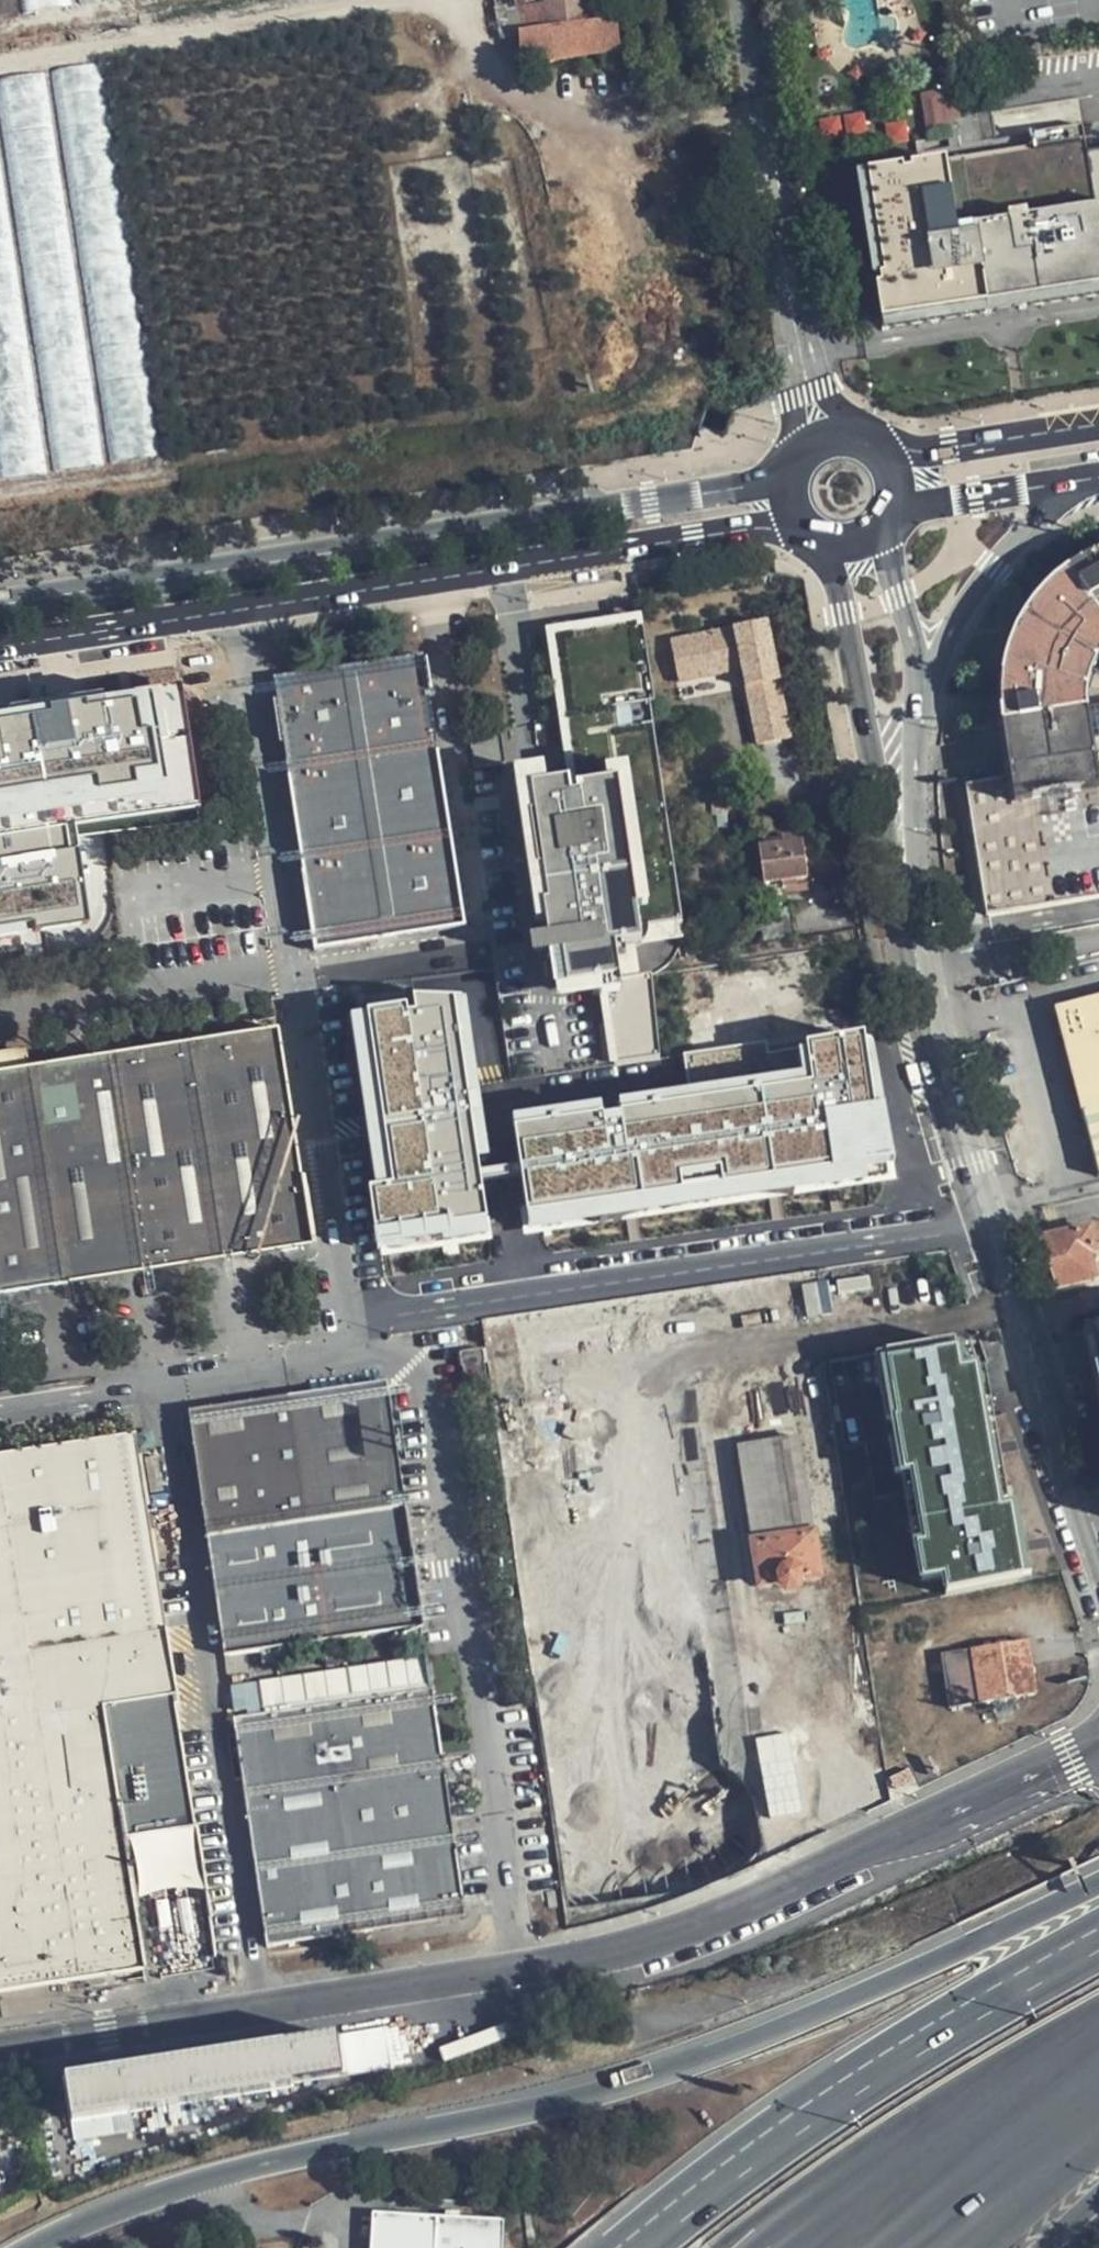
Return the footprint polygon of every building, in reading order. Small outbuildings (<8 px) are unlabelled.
[(71,0),(24,0),(26,9),(72,2),(71,0)] [(494,1),(504,40),(520,37),(525,66),(618,49),(613,21),(618,20),(614,0),(501,0),(494,1)] [(55,70),(112,465),(161,458),(102,63),(55,70)] [(56,474),(105,467),(46,71),(0,78),(0,91),(56,474)] [(1085,138),(867,166),(880,271),(882,280),(873,281),(878,312),(1098,283),(1098,249),(1093,204),(1085,138)] [(0,482),(47,476),(0,150),(0,480),(0,482)] [(867,166),(857,168),(873,271),(880,271),(867,166)] [(878,312),(880,326),(1098,295),(1098,283),(878,312)] [(1098,929),(1098,709),(1095,710),(1094,695),(1093,682),(1097,665),(1098,662),(1098,550),(1094,552),(1084,557),(1058,575),(1047,584),(1037,596),(1020,622),(1006,654),(1002,674),(1000,694),(1000,710),(1012,777),(971,785),(994,943),(1098,929)] [(772,619),(732,627),(740,672),(755,749),(795,741),(772,619)] [(740,672),(732,627),(669,638),(677,683),(740,672)] [(645,628),(555,640),(576,796),(541,799),(565,987),(599,983),(610,1065),(652,1059),(636,942),(686,935),(645,628)] [(467,930),(425,658),(275,681),(317,953),(467,930)] [(86,928),(74,834),(198,818),(181,693),(0,717),(0,939),(86,928)] [(565,987),(541,799),(518,802),(541,990),(565,987)] [(801,843),(759,849),(764,885),(807,879),(801,843)] [(797,935),(794,912),(762,916),(765,939),(797,935)] [(510,1083),(490,954),(332,979),(384,1255),(900,1179),(870,1038),(510,1083)] [(800,965),(799,956),(787,958),(789,966),(800,965)] [(721,987),(721,1016),(768,1015),(768,987),(721,987)] [(1057,1005),(1098,1171),(1098,994),(1057,1005)] [(277,1036),(0,1077),(0,1301),(309,1255),(277,1036)] [(1045,1240),(1061,1286),(1096,1278),(1089,1250),(1096,1248),(1091,1229),(1045,1240)] [(823,1273),(705,1291),(708,1308),(826,1289),(823,1273)] [(972,1339),(834,1364),(844,1447),(863,1443),(885,1589),(1012,1565),(972,1339)] [(487,1387),(482,1354),(459,1356),(463,1392),(487,1387)] [(837,1429),(827,1369),(785,1375),(801,1491),(816,1489),(845,1484),(842,1465),(840,1449),(837,1429)] [(801,1491),(785,1375),(785,1373),(734,1382),(758,1543),(756,1543),(762,1585),(779,1583),(779,1584),(788,1589),(795,1588),(801,1583),(801,1579),(816,1576),(810,1535),(808,1536),(801,1491)] [(422,1630),(385,1384),(187,1413),(223,1659),(422,1630)] [(174,1703),(166,1637),(134,1435),(0,1457),(0,1997),(105,1981),(86,1848),(123,1842),(194,1832),(174,1703)] [(843,1535),(852,1534),(845,1484),(816,1489),(822,1523),(841,1521),(843,1535)] [(1039,1694),(1029,1640),(933,1658),(943,1712),(1039,1694)] [(464,1919),(432,1693),(232,1723),(266,1951),(464,1919)] [(917,1782),(911,1771),(889,1782),(894,1793),(917,1782)] [(142,1975),(123,1842),(86,1848),(105,1981),(142,1975)] [(215,2052),(271,2041),(267,2024),(212,2034),(215,2052)] [(391,2028),(66,2077),(74,2126),(398,2077),(391,2028)] [(369,2216),(367,2247),(505,2247),(506,2223),(369,2216)]
